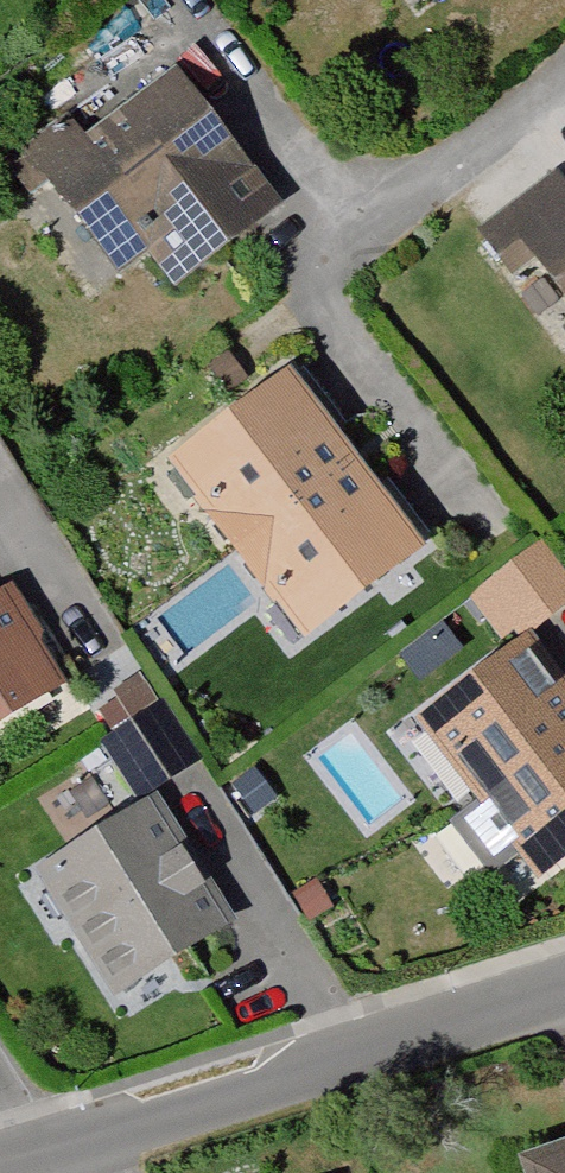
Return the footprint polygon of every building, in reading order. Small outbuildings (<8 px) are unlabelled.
[(61,162),(28,186),(90,269),(129,240),(160,281),(253,212),(160,87),(61,162)] [(28,186),(61,162),(41,134),(0,164),(0,177),(14,196),(28,186)] [(492,277),(515,261),(562,224),(539,194),(469,245),(492,277)] [(515,261),(564,325),(564,222),(562,224),(515,261)] [(355,451),(292,363),(169,453),(235,540),(355,451)] [(355,451),(235,540),(302,629),(422,541),(355,451)] [(525,558),(466,606),(505,653),(564,605),(525,558)] [(49,698),(0,621),(0,729),(49,698)] [(564,739),(564,728),(512,658),(409,739),(467,814),(564,739)] [(148,717),(87,757),(121,809),(182,769),(148,717)] [(439,835),(475,883),(508,858),(529,886),(564,859),(564,739),(467,814),(439,835)] [(141,815),(27,889),(104,1006),(217,932),(141,815)] [(508,1172),(564,1172),(564,1153),(508,1172)]
